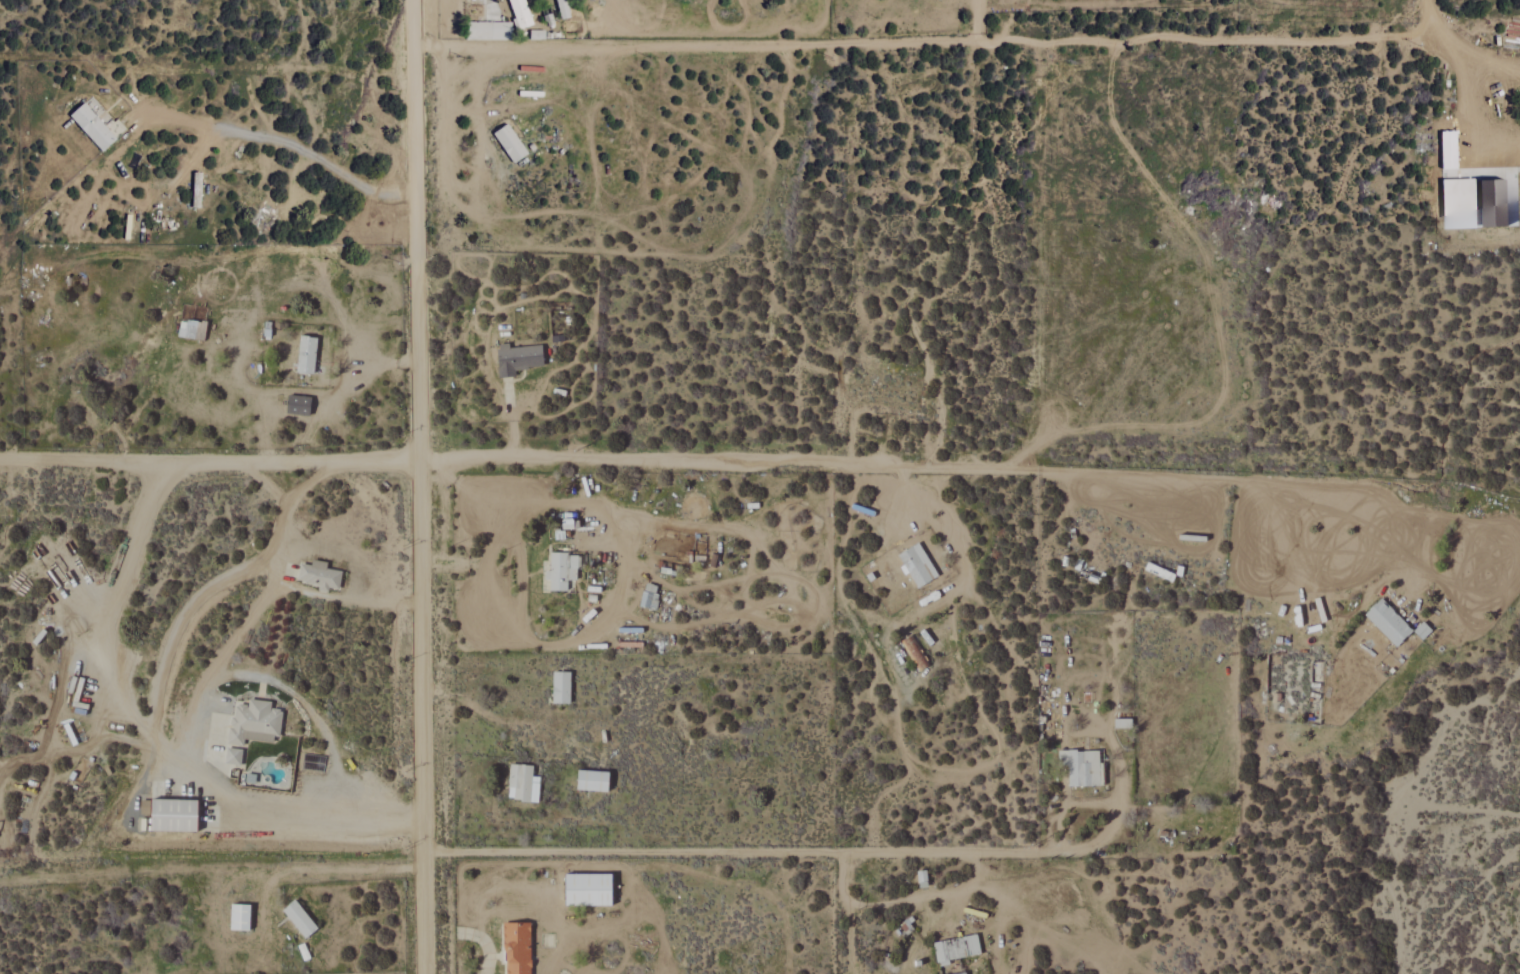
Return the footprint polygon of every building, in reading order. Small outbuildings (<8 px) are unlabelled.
[(525,0),(510,0),(519,29),(533,25),(525,0)] [(559,19),(569,18),(567,0),(557,0),(559,19)] [(467,21),(466,39),(511,40),(511,23),(467,21)] [(102,152),(126,130),(118,121),(113,126),(118,132),(114,136),(84,103),(69,116),(102,152)] [(528,154),(507,123),(493,133),(514,164),(528,154)] [(1445,229),(1477,228),(1476,178),(1443,179),(1445,229)] [(1481,180),(1483,227),(1508,226),(1507,179),(1481,180)] [(315,373),(316,337),(298,336),(297,373),(315,373)] [(544,367),(542,345),(508,349),(507,344),(496,345),(500,378),(517,376),(516,370),(544,367)] [(311,398),(289,394),(286,413),(308,416),(311,398)] [(578,529),(578,520),(562,520),(562,529),(578,529)] [(898,555),(904,565),(917,589),(938,577),(918,543),(898,555)] [(578,554),(551,554),(550,571),(546,571),(546,581),(550,581),(550,591),(568,591),(568,580),(578,580),(578,554)] [(342,572),(326,570),(327,562),(312,560),(311,566),(300,564),(297,584),(328,588),(328,589),(339,590),(342,572)] [(660,587),(645,584),(640,607),(655,610),(660,587)] [(1365,615),(1396,648),(1414,631),(1382,598),(1365,615)] [(904,640),(915,672),(927,668),(916,636),(904,640)] [(552,704),(570,704),(570,673),(553,672),(552,704)] [(228,744),(242,746),(243,740),(272,744),(273,736),(279,736),(283,710),(271,709),(272,702),(249,699),(248,706),(233,704),(228,744)] [(1132,720),(1115,720),(1115,728),(1132,728),(1132,720)] [(224,764),(240,766),(242,750),(226,748),(224,764)] [(1058,752),(1059,766),(1068,766),(1069,787),(1102,786),(1101,750),(1058,752)] [(539,777),(532,777),(533,766),(510,765),(509,801),(539,802),(539,777)] [(577,791),(608,792),(609,772),(578,771),(577,791)] [(198,801),(151,800),(150,832),(197,833),(198,801)] [(919,888),(928,887),(926,871),(918,872),(919,888)] [(612,906),(612,874),(565,875),(566,907),(612,906)] [(317,930),(296,900),(283,910),(304,939),(317,930)] [(250,906),(231,906),(230,931),(249,932),(250,906)] [(508,925),(508,939),(506,939),(507,973),(530,973),(529,924),(508,925)] [(934,943),(938,965),(981,955),(977,934),(934,943)]
